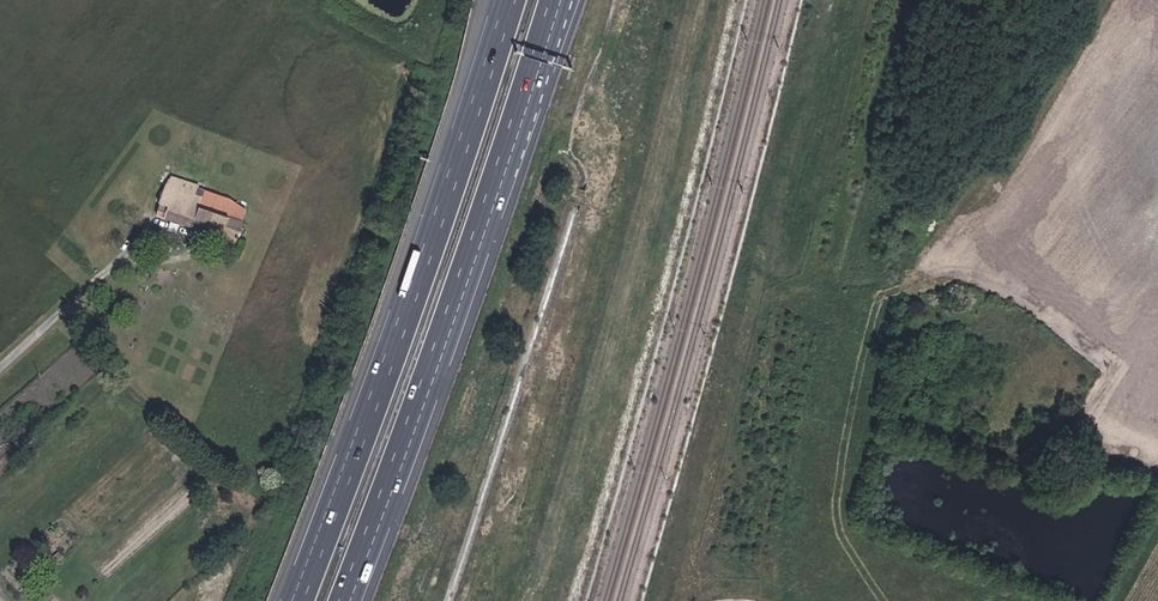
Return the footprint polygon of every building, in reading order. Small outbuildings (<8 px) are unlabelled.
[(150,187),(147,198),(228,223),(233,204),(214,198),(217,181),(193,174),(194,171),(160,161),(153,166),(146,185),(150,187)]
